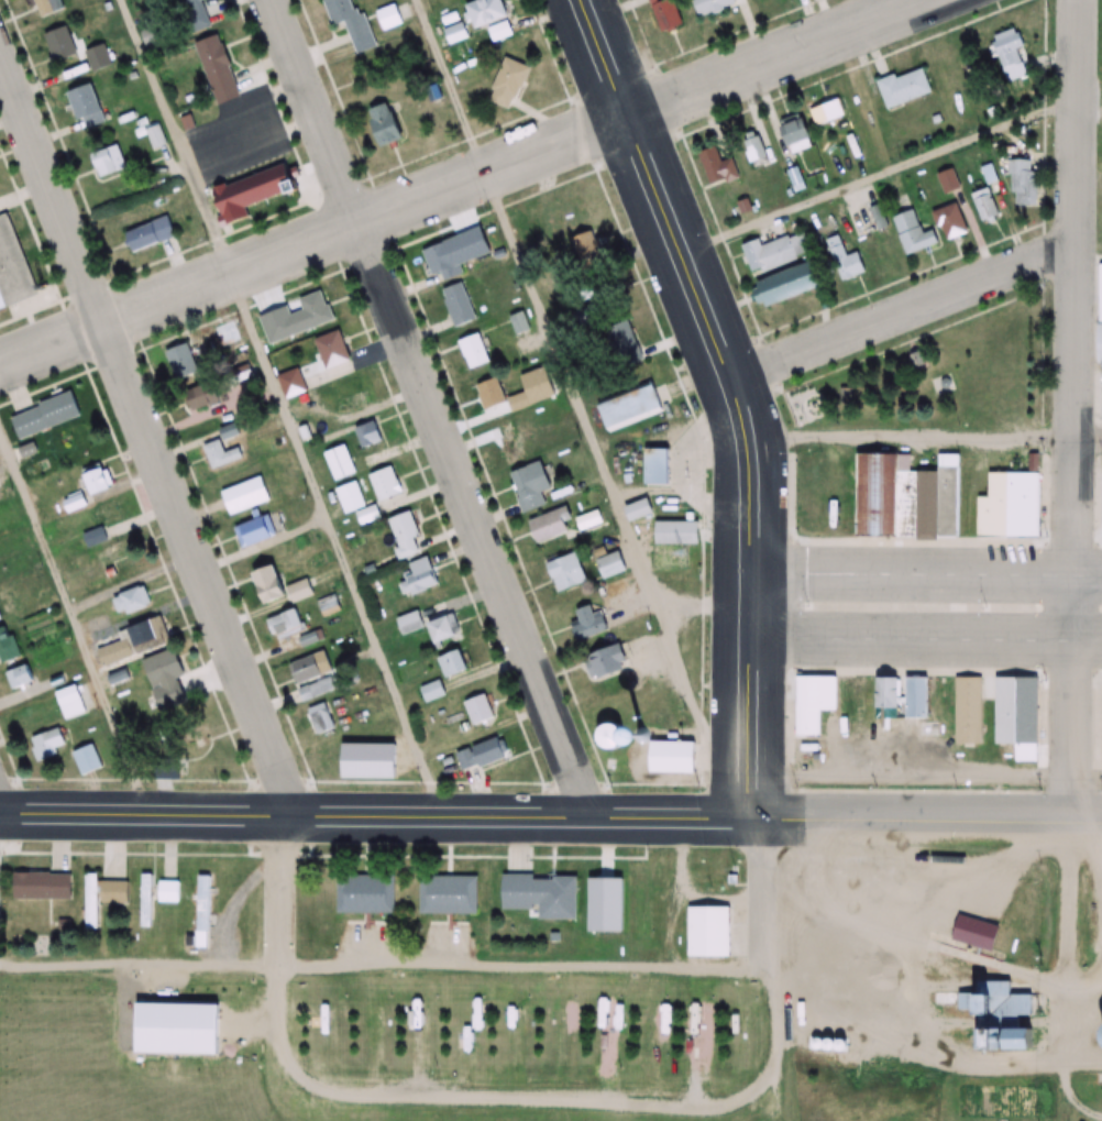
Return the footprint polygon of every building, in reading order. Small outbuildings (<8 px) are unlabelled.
[(41,18),(64,9),(60,0),(34,0),(41,18)] [(188,31),(214,23),(206,0),(179,0),(188,31)] [(355,0),(325,0),(333,26),(345,22),(351,42),(367,37),(355,0)] [(474,29),(509,16),(503,0),(478,0),(465,5),(474,29)] [(675,0),(651,0),(661,33),(683,26),(675,0)] [(748,3),(747,0),(695,0),(700,17),(748,3)] [(404,22),(397,4),(375,12),(382,30),(404,22)] [(77,56),(68,26),(45,34),(53,63),(77,56)] [(1026,77),(1017,46),(1023,44),(1018,29),(991,37),(1004,83),(1026,77)] [(242,97),(221,34),(198,42),(218,105),(242,97)] [(111,66),(105,45),(83,52),(89,73),(111,66)] [(514,110),(526,65),(502,58),(489,103),(514,110)] [(932,94),(923,67),(877,83),(886,110),(932,94)] [(107,122),(93,84),(67,93),(81,131),(107,122)] [(817,129),(847,114),(839,98),(809,112),(817,129)] [(409,139),(395,102),(370,111),(384,148),(409,139)] [(792,157),(818,145),(804,115),(778,127),(792,157)] [(127,169),(118,145),(90,156),(100,180),(127,169)] [(755,166),(771,158),(764,145),(748,153),(755,166)] [(740,179),(735,159),(723,161),(719,148),(699,153),(708,186),(740,179)] [(1033,161),(1013,161),(1013,206),(1041,206),(1041,171),(1033,171),(1033,161)] [(225,227),(251,219),(247,206),(287,194),(284,184),(296,181),(291,165),(214,188),(225,227)] [(945,193),(960,189),(957,175),(951,177),(950,172),(940,175),(945,193)] [(1002,218),(994,188),(972,194),(980,223),(1002,218)] [(970,233),(960,203),(936,212),(946,241),(970,233)] [(866,210),(873,232),(889,228),(882,205),(866,210)] [(894,218),(906,256),(942,244),(937,230),(925,234),(917,210),(894,218)] [(18,244),(9,212),(0,214),(0,249),(18,244)] [(123,232),(129,252),(176,236),(169,217),(123,232)] [(764,245),(762,239),(744,245),(753,275),(814,254),(807,231),(764,245)] [(574,266),(598,261),(592,232),(568,237),(574,266)] [(868,272),(860,252),(848,256),(841,235),(827,240),(842,282),(868,272)] [(422,251),(433,275),(440,273),(444,281),(465,272),(450,239),(422,251)] [(757,282),(765,306),(826,286),(818,262),(757,282)] [(477,318),(461,281),(439,290),(454,327),(477,318)] [(332,323),(323,291),(298,298),(302,311),(287,316),(292,334),(332,323)] [(597,317),(590,305),(574,314),(581,326),(597,317)] [(513,336),(529,331),(523,310),(507,315),(513,336)] [(617,368),(642,358),(629,323),(604,333),(617,368)] [(276,376),(284,396),(354,371),(340,330),(314,339),(321,360),(276,376)] [(491,362),(481,333),(459,340),(468,369),(491,362)] [(165,353),(178,381),(199,371),(185,343),(165,353)] [(342,409),(365,401),(356,376),(334,384),(342,409)] [(475,385),(485,412),(508,403),(512,413),(534,404),(529,390),(506,399),(498,376),(475,385)] [(669,408),(659,381),(596,403),(606,430),(669,408)] [(82,417),(74,393),(10,415),(18,439),(82,417)] [(1097,394),(1094,414),(1101,415),(1101,393),(1097,394)] [(363,451),(384,440),(375,420),(353,431),(363,451)] [(490,430),(505,467),(526,459),(511,421),(490,430)] [(203,445),(212,470),(243,458),(239,447),(225,452),(221,441),(240,434),(235,422),(217,429),(221,439),(203,445)] [(324,453),(335,482),(358,473),(346,444),(324,453)] [(855,529),(857,448),(893,449),(891,530),(855,529)] [(647,449),(647,486),(674,486),(674,449),(647,449)] [(525,514),(547,505),(542,492),(554,488),(543,461),(509,474),(525,514)] [(115,487),(102,464),(81,477),(95,499),(115,487)] [(369,476),(381,503),(404,492),(392,466),(369,476)] [(230,516),(272,500),(263,476),(221,491),(230,516)] [(335,488),(344,515),(356,511),(362,525),(381,518),(376,505),(367,508),(357,480),(335,488)] [(583,493),(589,510),(602,505),(596,488),(583,493)] [(67,512),(87,504),(82,492),(62,500),(67,512)] [(107,539),(105,532),(123,524),(112,499),(92,507),(100,526),(80,534),(86,548),(107,539)] [(656,516),(653,500),(626,505),(630,522),(656,516)] [(1008,501),(985,501),(985,508),(980,508),(980,537),(1022,536),(1021,514),(1008,514),(1008,501)] [(574,534),(571,522),(575,521),(572,508),(530,519),(537,544),(574,534)] [(400,558),(425,551),(413,511),(388,518),(400,558)] [(234,526),(240,548),(280,538),(274,515),(234,526)] [(654,546),(700,546),(700,522),(654,522),(654,546)] [(105,560),(116,560),(116,547),(105,547),(105,560)] [(630,570),(620,550),(596,563),(606,582),(630,570)] [(590,583),(582,553),(549,563),(558,593),(590,583)] [(409,563),(413,575),(398,580),(403,595),(439,583),(430,556),(409,563)] [(254,574),(266,608),(291,599),(293,604),(315,596),(309,579),(287,586),(279,565),(254,574)] [(113,594),(117,615),(151,608),(147,588),(113,594)] [(314,603),(321,619),(342,611),(335,595),(314,603)] [(579,621),(572,624),(578,642),(610,631),(601,603),(576,611),(579,621)] [(266,622),(276,643),(305,630),(296,609),(266,622)] [(403,636),(426,627),(419,610),(396,619),(403,636)] [(460,638),(452,614),(427,622),(435,646),(460,638)] [(139,653),(165,645),(157,620),(132,629),(139,653)] [(10,624),(0,627),(0,660),(2,665),(22,657),(10,624)] [(298,641),(303,649),(321,639),(316,630),(298,641)] [(105,669),(136,655),(128,638),(97,651),(105,669)] [(602,680),(631,670),(623,645),(594,654),(602,680)] [(470,671),(462,649),(438,658),(446,680),(470,671)] [(161,712),(190,703),(175,651),(146,659),(161,712)] [(287,664),(293,686),(334,674),(327,652),(287,664)] [(3,672),(10,691),(36,683),(30,663),(3,672)] [(340,674),(296,692),(301,705),(346,686),(340,674)] [(821,737),(822,712),(838,713),(839,677),(797,677),(796,737),(821,737)] [(900,678),(875,678),(875,720),(900,720),(900,678)] [(908,720),(929,720),(929,678),(908,678),(908,720)] [(955,678),(955,744),(983,744),(983,678),(955,678)] [(997,678),(997,744),(1037,744),(1037,678),(997,678)] [(426,703),(445,694),(440,681),(420,689),(426,703)] [(89,713),(82,684),(55,690),(62,720),(89,713)] [(464,703),(474,727),(498,716),(488,692),(464,703)] [(335,731),(328,704),(308,710),(315,736),(335,731)] [(60,728),(29,738),(38,762),(58,755),(56,749),(66,745),(60,728)] [(479,768),(508,761),(503,738),(455,750),(460,770),(478,766),(479,768)] [(365,763),(359,741),(324,751),(330,773),(365,763)] [(71,753),(81,777),(103,768),(93,744),(71,753)] [(71,873),(16,873),(16,900),(72,899),(71,873)] [(85,930),(99,930),(99,904),(129,904),(129,881),(100,881),(100,873),(85,873),(85,930)] [(152,873),(140,873),(140,927),(152,927),(152,873)] [(396,875),(337,874),(337,913),(396,913),(396,875)] [(193,909),(186,909),(185,930),(195,930),(194,947),(210,947),(211,875),(194,875),(193,909)] [(503,909),(579,908),(579,875),(503,876),(503,909)] [(478,914),(478,876),(420,876),(420,914),(478,914)] [(157,902),(178,902),(178,882),(157,882),(157,902)] [(743,958),(743,923),(735,923),(734,907),(688,907),(688,958),(743,958)] [(1035,1021),(1035,995),(1020,995),(1020,982),(985,982),(985,1022),(1035,1021)] [(141,998),(222,998),(222,1049),(141,1049),(141,998)] [(711,1000),(694,1000),(694,1060),(711,1060),(711,1000)] [(617,1059),(617,1004),(599,1004),(599,1059),(617,1059)]
